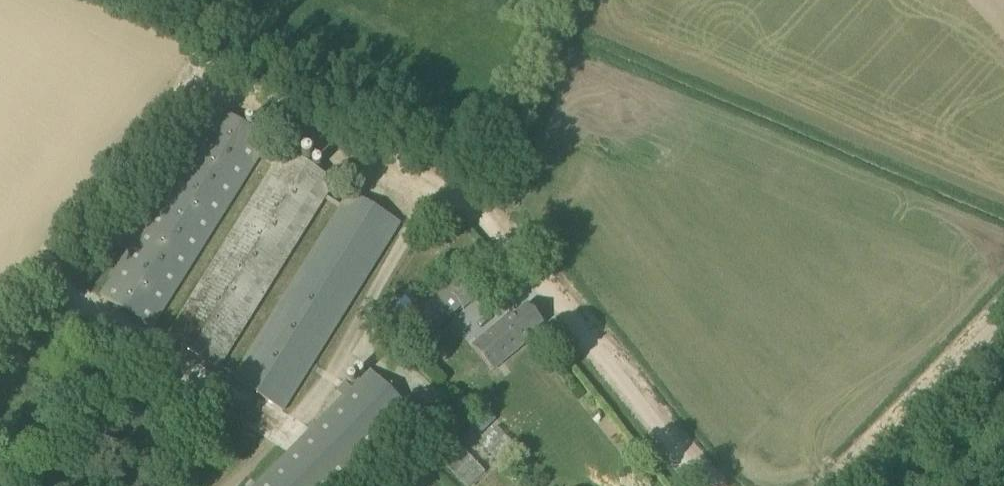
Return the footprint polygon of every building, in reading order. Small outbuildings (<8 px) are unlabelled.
[(102,297),(151,328),(269,140),(220,109),(102,297)] [(284,149),(166,338),(220,371),(337,183),(284,149)] [(234,379),(283,410),(400,223),(351,192),(234,379)] [(405,315),(426,338),(463,305),(466,308),(483,292),(459,265),(442,281),(405,315)] [(514,311),(473,346),(494,371),(535,337),(533,334),(544,324),(528,305),(517,315),(514,311)] [(413,411),(371,370),(257,485),(339,485),(413,411)]
